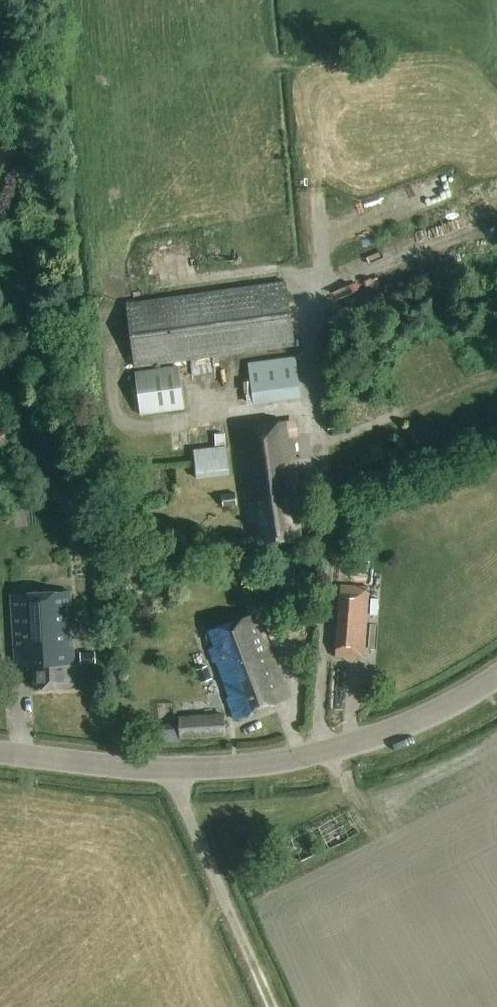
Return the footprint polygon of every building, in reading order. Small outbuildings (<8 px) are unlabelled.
[(127,303),(136,367),(294,345),(285,282),(127,303)] [(301,397),(296,356),(280,359),(247,364),(253,404),(285,399),(301,397)] [(187,408),(182,370),(136,376),(141,413),(187,408)] [(281,422),(236,429),(246,502),(249,502),(251,510),(247,510),(249,523),(259,522),(263,545),(302,539),(295,486),(298,485),(296,472),(286,473),(284,461),(294,460),(291,438),(283,440),(281,422)] [(222,495),(223,507),(237,505),(235,493),(222,495)] [(336,657),(364,659),(370,587),(341,586),(336,657)] [(33,664),(34,688),(75,686),(70,592),(12,595),(16,665),(33,664)] [(185,612),(186,600),(167,599),(166,611),(185,612)] [(233,698),(228,700),(235,720),(289,699),(264,632),(260,634),(252,614),(209,631),(216,648),(209,651),(214,664),(220,661),(233,698)] [(110,643),(113,652),(125,648),(122,639),(110,643)] [(81,653),(81,663),(95,662),(95,652),(81,653)] [(197,670),(201,683),(212,679),(207,667),(197,670)] [(128,679),(129,675),(127,671),(123,670),(120,672),(119,676),(121,680),(125,681),(128,679)] [(160,725),(160,744),(180,743),(180,737),(225,736),(224,714),(179,715),(179,724),(160,725)] [(324,858),(378,830),(366,807),(313,834),(324,858)]
